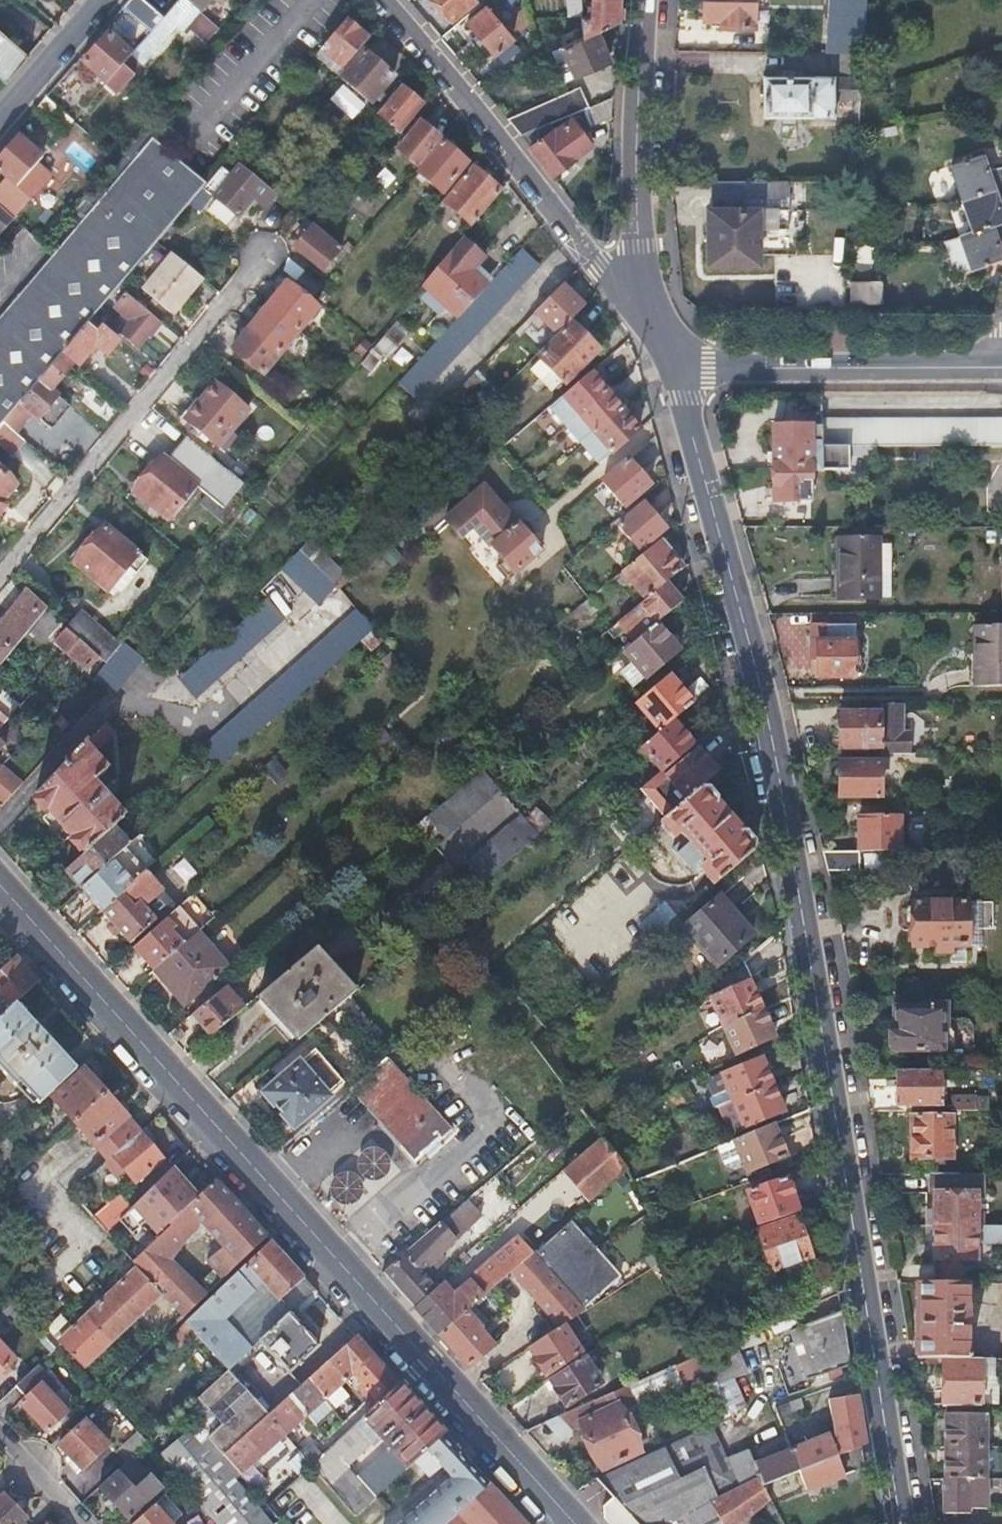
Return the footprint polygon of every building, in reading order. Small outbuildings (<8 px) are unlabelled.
[(142,0),(128,0),(121,9),(150,34),(163,19),(142,0)] [(179,0),(172,9),(163,19),(150,34),(131,56),(130,57),(139,66),(141,67),(175,28),(182,34),(185,29),(197,16),(179,0)] [(179,0),(197,16),(211,0),(179,0)] [(475,2),(473,0),(433,0),(450,22),(475,2)] [(578,17),(580,38),(594,32),(615,23),(616,0),(591,0),(591,18),(582,17),(578,17)] [(750,0),(702,0),(702,23),(724,23),(725,30),(748,31),(750,0)] [(862,0),(825,0),(823,56),(829,56),(860,56),(862,0)] [(510,40),(483,9),(465,25),(490,56),(510,40)] [(217,33),(197,16),(185,29),(206,47),(217,33)] [(366,43),(343,22),(317,53),(341,73),(366,43)] [(8,81),(31,55),(0,28),(0,74),(8,81)] [(580,38),(560,47),(571,77),(606,61),(594,32),(580,38)] [(130,57),(131,56),(107,35),(81,64),(117,96),(133,78),(130,76),(121,67),(130,57)] [(391,81),(362,55),(339,82),(369,107),(391,81)] [(857,104),(860,56),(829,56),(828,79),(762,78),(761,119),(829,120),(830,104),(857,104)] [(130,76),(139,66),(130,57),(121,67),(130,76)] [(419,108),(398,90),(376,117),(397,135),(419,108)] [(575,91),(504,121),(516,136),(532,130),(580,112),(583,111),(575,91)] [(610,99),(583,111),(580,112),(586,128),(610,118),(610,99)] [(538,141),(527,150),(550,179),(588,146),(568,121),(551,134),(549,132),(538,141)] [(382,134),(370,124),(363,133),(369,138),(374,142),(382,134)] [(439,145),(440,144),(418,126),(396,155),(416,173),(439,145)] [(532,130),(516,136),(527,150),(538,141),(532,130)] [(363,133),(351,147),(358,153),(369,138),(363,133)] [(15,188),(30,170),(40,159),(17,139),(0,158),(0,175),(15,188)] [(53,256),(0,318),(0,428),(3,424),(63,354),(93,319),(106,303),(117,290),(155,244),(157,242),(201,191),(205,186),(152,140),(53,256)] [(464,166),(439,145),(416,173),(415,175),(439,195),(464,166)] [(258,171),(234,151),(228,158),(252,178),(258,171)] [(959,199),(1000,185),(998,171),(984,172),(979,155),(947,166),(959,199)] [(219,169),(205,186),(201,191),(237,219),(252,202),(263,212),(275,197),(264,188),(261,188),(238,169),(231,178),(219,169)] [(408,179),(398,170),(394,175),(405,184),(408,179)] [(469,229),(497,195),(468,170),(440,204),(469,229)] [(787,183),(709,183),(709,209),(705,209),(704,264),(756,265),(758,230),(786,230),(787,183)] [(1000,185),(959,199),(971,231),(998,222),(1001,221),(1000,214),(997,203),(1001,201),(1001,187),(1000,185)] [(0,209),(0,234),(12,220),(0,209)] [(998,222),(971,231),(957,235),(969,269),(999,258),(995,243),(1001,237),(1001,228),(998,222)] [(340,250),(321,235),(313,228),(294,251),(321,274),(340,250)] [(444,311),(456,322),(491,283),(475,269),(483,259),(461,238),(420,288),(428,295),(421,302),(438,317),(444,311)] [(203,280),(171,253),(140,290),(173,317),(203,280)] [(456,322),(397,387),(416,404),(537,270),(518,253),(491,283),(456,322)] [(847,305),(880,306),(881,266),(849,265),(847,305)] [(295,284),(313,301),(321,290),(303,275),(295,284)] [(286,286),(269,307),(299,332),(316,312),(286,286)] [(533,315),(554,338),(583,308),(561,287),(533,315)] [(117,290),(106,303),(129,323),(119,335),(135,349),(145,337),(149,340),(161,325),(132,301),(117,290)] [(269,307),(251,328),(282,353),(297,335),(299,332),(269,307)] [(93,319),(63,354),(74,364),(79,368),(95,348),(106,356),(120,341),(93,319)] [(282,353),(251,328),(232,352),(263,376),(279,357),(282,353)] [(405,336),(395,328),(379,346),(381,348),(386,342),(395,349),(405,336)] [(595,353),(570,328),(537,361),(562,386),(595,353)] [(359,362),(369,351),(362,345),(353,356),(359,362)] [(63,354),(3,424),(14,434),(29,415),(50,432),(70,409),(50,392),(74,364),(63,354)] [(554,394),(562,386),(537,361),(529,370),(554,394)] [(588,376),(557,403),(561,407),(566,404),(577,417),(603,394),(588,376)] [(247,412),(215,385),(184,422),(217,449),(247,412)] [(577,417),(572,421),(577,426),(582,423),(593,436),(620,413),(603,394),(577,417)] [(610,455),(636,432),(620,413),(593,436),(589,440),(594,445),(599,442),(610,455)] [(974,447),(1001,447),(1001,422),(819,423),(819,429),(820,448),(848,448),(974,447)] [(0,428),(0,447),(9,454),(21,440),(14,434),(3,424),(0,428)] [(848,472),(848,448),(820,448),(819,429),(770,429),(771,505),(809,505),(809,473),(848,472)] [(251,492),(186,439),(167,462),(163,459),(134,493),(167,521),(195,491),(206,500),(199,508),(222,527),(251,492)] [(626,463),(601,486),(622,511),(648,488),(626,463)] [(519,468),(512,474),(517,480),(524,474),(519,468)] [(0,474),(0,504),(15,486),(0,474)] [(481,492),(475,497),(491,514),(497,508),(481,492)] [(475,497),(447,521),(443,525),(457,541),(462,538),(471,531),(512,577),(539,554),(497,508),(491,514),(475,497)] [(664,531),(643,507),(617,528),(638,553),(664,531)] [(147,564),(104,528),(74,565),(107,595),(128,572),(136,578),(147,564)] [(875,539),(834,539),(835,599),(876,600),(875,539)] [(300,554),(335,590),(339,594),(351,583),(312,543),(300,554)] [(631,585),(644,601),(665,583),(681,570),(657,544),(617,577),(626,588),(631,585)] [(318,609),(335,590),(300,554),(282,574),(318,609)] [(644,601),(638,606),(655,625),(682,603),(665,583),(644,601)] [(0,622),(0,663),(46,609),(27,591),(0,622)] [(585,603),(575,611),(583,621),(594,613),(585,603)] [(267,605),(178,683),(196,704),(284,623),(267,605)] [(354,612),(199,751),(215,771),(371,633),(354,612)] [(82,614),(67,629),(68,629),(80,641),(100,660),(107,666),(120,650),(82,614)] [(655,625),(623,653),(644,679),(677,652),(655,625)] [(849,628),(807,627),(808,655),(813,656),(814,677),(849,677),(849,628)] [(972,627),(972,686),(1001,686),(1001,627),(972,627)] [(80,641),(68,629),(55,643),(67,655),(80,641)] [(80,641),(67,655),(78,665),(87,674),(100,660),(80,641)] [(144,662),(123,645),(120,650),(107,666),(93,683),(108,695),(113,699),(144,662)] [(389,654),(380,663),(396,680),(405,673),(389,654)] [(67,655),(35,692),(45,701),(78,665),(67,655)] [(635,706),(659,734),(673,722),(691,706),(669,679),(635,706)] [(902,705),(877,705),(877,714),(902,714),(902,705)] [(902,714),(877,714),(837,714),(837,751),(878,751),(878,756),(909,756),(909,734),(902,733),(902,714)] [(659,773),(660,772),(693,745),(673,722),(659,734),(640,750),(659,773)] [(81,851),(85,853),(109,831),(120,822),(91,789),(93,785),(101,794),(111,782),(90,758),(111,734),(104,728),(85,750),(83,748),(37,799),(36,804),(44,813),(47,812),(72,840),(70,843),(78,852),(81,851)] [(663,820),(685,802),(699,790),(717,774),(698,752),(665,779),(659,773),(638,790),(642,795),(647,801),(663,820)] [(878,764),(838,764),(838,799),(879,800),(878,764)] [(0,810),(22,787),(2,769),(0,771),(0,810)] [(480,772),(426,817),(443,839),(498,793),(480,772)] [(663,820),(659,824),(671,837),(678,832),(684,839),(676,845),(679,850),(675,855),(694,876),(701,871),(713,887),(754,852),(751,849),(755,846),(743,832),(739,835),(714,805),(716,799),(708,789),(699,790),(685,802),(663,820)] [(857,815),(857,853),(898,853),(898,816),(857,815)] [(462,866),(479,886),(537,838),(517,816),(462,866)] [(85,853),(64,873),(80,891),(124,852),(127,850),(109,831),(85,853)] [(124,852),(80,891),(99,912),(143,873),(124,852)] [(857,853),(821,853),(826,871),(858,870),(857,853)] [(143,873),(99,912),(129,945),(154,923),(142,909),(161,893),(143,873)] [(647,887),(632,894),(640,911),(655,904),(647,887)] [(174,908),(161,893),(142,909),(154,923),(155,924),(174,908)] [(193,918),(204,910),(193,895),(182,904),(193,918)] [(749,937),(716,898),(680,929),(713,968),(749,937)] [(966,949),(965,904),(911,904),(911,912),(906,911),(906,925),(911,925),(912,949),(934,949),(934,955),(948,955),(948,966),(964,966),(964,949),(966,949)] [(976,904),(965,904),(966,949),(976,949),(976,904)] [(174,908),(155,924),(158,928),(177,911),(174,908)] [(158,928),(133,949),(153,972),(195,936),(200,932),(179,909),(177,911),(158,928)] [(153,972),(153,973),(183,1008),(226,970),(195,936),(153,972)] [(256,999),(295,1042),(352,993),(315,949),(256,999)] [(14,958),(0,971),(0,976),(5,981),(0,985),(0,1016),(12,1005),(37,983),(14,958)] [(743,960),(714,984),(718,993),(709,998),(721,1025),(760,1008),(748,980),(750,978),(743,960)] [(224,989),(190,1018),(208,1040),(242,1010),(224,989)] [(949,1029),(942,1029),(942,1007),(929,1007),(929,1005),(927,1005),(927,1007),(926,1007),(926,1004),(917,1004),(917,1009),(892,1009),(892,1028),(890,1028),(889,1050),(942,1051),(942,1049),(948,1049),(952,1046),(952,1032),(949,1029)] [(0,1016),(0,1074),(12,1088),(18,1084),(37,1104),(73,1070),(12,1005),(0,1016)] [(760,1008),(721,1025),(732,1053),(771,1035),(760,1008)] [(340,1085),(311,1053),(261,1096),(291,1130),(340,1085)] [(717,1074),(729,1103),(729,1102),(769,1086),(757,1057),(717,1074)] [(384,1058),(346,1091),(372,1121),(411,1164),(446,1135),(448,1133),(384,1058)] [(71,1122),(103,1094),(81,1071),(50,1099),(71,1122)] [(971,1072),(938,1072),(938,1075),(894,1075),(895,1106),(938,1106),(938,1082),(971,1082),(971,1072)] [(769,1086),(729,1102),(740,1129),(780,1114),(769,1086)] [(138,1133),(103,1094),(71,1122),(106,1162),(111,1158),(138,1133)] [(950,1098),(950,1111),(974,1111),(974,1098),(950,1098)] [(950,1116),(909,1117),(910,1160),(951,1160),(950,1116)] [(768,1126),(728,1141),(742,1172),(780,1157),(768,1126)] [(162,1160),(138,1133),(111,1158),(135,1184),(162,1160)] [(599,1136),(551,1177),(580,1209),(623,1170),(619,1164),(599,1136)] [(369,1181),(374,1181),(380,1179),(384,1176),(387,1172),(389,1166),(389,1161),(387,1156),(383,1151),(378,1149),(373,1147),(367,1148),(362,1151),(358,1155),(356,1160),(355,1165),(357,1171),(360,1175),(364,1179),(369,1181)] [(130,1209),(117,1221),(130,1235),(143,1221),(155,1233),(167,1223),(194,1197),(169,1169),(130,1209)] [(341,1206),(347,1206),(352,1204),(357,1201),(360,1196),(361,1191),(361,1185),(359,1180),(355,1176),(350,1173),(345,1172),(339,1173),(335,1175),(331,1179),(328,1184),(328,1190),(329,1195),(332,1200),(336,1204),(341,1206)] [(981,1174),(931,1174),(931,1227),(981,1227),(981,1214),(974,1213),(975,1192),(980,1193),(981,1174)] [(742,1193),(754,1225),(795,1210),(782,1178),(742,1193)] [(204,1259),(221,1278),(263,1236),(212,1180),(194,1197),(167,1223),(183,1240),(196,1220),(218,1245),(204,1259)] [(88,1216),(103,1232),(107,1230),(117,1221),(130,1209),(116,1195),(88,1216)] [(466,1200),(402,1257),(419,1276),(480,1215),(466,1200)] [(793,1217),(753,1231),(768,1271),(808,1257),(793,1217)] [(568,1220),(530,1253),(508,1274),(558,1329),(572,1320),(584,1312),(621,1279),(568,1220)] [(150,1239),(167,1259),(183,1240),(167,1223),(155,1233),(150,1239)] [(931,1227),(931,1284),(959,1284),(959,1261),(970,1262),(971,1240),(978,1240),(978,1246),(1001,1246),(1001,1227),(981,1227),(931,1227)] [(433,1291),(412,1310),(437,1337),(462,1314),(470,1307),(496,1284),(508,1274),(530,1253),(518,1238),(450,1296),(440,1284),(433,1291)] [(158,1293),(179,1318),(202,1296),(167,1259),(150,1239),(128,1260),(133,1266),(158,1293)] [(267,1241),(183,1322),(194,1334),(227,1370),(247,1351),(220,1320),(260,1284),(288,1313),(313,1291),(267,1241)] [(402,1257),(381,1276),(412,1310),(433,1291),(419,1276),(402,1257)] [(57,1340),(58,1342),(79,1366),(158,1293),(133,1266),(57,1340)] [(800,1290),(807,1306),(835,1294),(833,1275),(800,1290)] [(220,1320),(247,1351),(257,1342),(287,1314),(288,1313),(260,1284),(220,1320)] [(931,1284),(915,1284),(916,1361),(941,1361),(964,1361),(965,1284),(959,1284),(931,1284)] [(470,1307),(462,1314),(479,1332),(486,1325),(470,1307)] [(847,1364),(838,1311),(787,1331),(804,1381),(847,1364)] [(287,1314),(257,1342),(285,1373),(316,1345),(287,1314)] [(462,1314),(437,1337),(467,1370),(491,1348),(479,1332),(462,1314)] [(558,1329),(527,1350),(534,1360),(531,1362),(541,1377),(576,1354),(568,1340),(580,1332),(572,1320),(558,1329)] [(180,1348),(194,1334),(183,1322),(168,1336),(180,1348)] [(396,1383),(354,1336),(297,1386),(265,1414),(283,1435),(351,1376),(361,1386),(357,1391),(369,1401),(373,1399),(377,1402),(396,1383)] [(730,1338),(702,1352),(715,1385),(731,1378),(744,1373),(730,1338)] [(0,1342),(0,1370),(14,1357),(0,1342)] [(247,1351),(227,1370),(265,1414),(297,1386),(285,1373),(257,1342),(247,1351)] [(581,1359),(547,1381),(554,1392),(553,1394),(562,1409),(591,1392),(594,1397),(602,1391),(581,1359)] [(964,1361),(941,1361),(941,1407),(979,1407),(979,1379),(990,1379),(990,1360),(964,1361)] [(998,1360),(990,1360),(990,1379),(979,1379),(979,1407),(998,1406),(998,1360)] [(37,1361),(12,1385),(23,1397),(17,1403),(43,1431),(64,1411),(51,1397),(62,1387),(37,1361)] [(227,1370),(199,1396),(222,1421),(206,1437),(221,1454),(236,1439),(265,1414),(227,1370)] [(715,1385),(728,1414),(743,1407),(731,1378),(715,1385)] [(443,1434),(396,1383),(377,1402),(350,1427),(322,1454),(320,1457),(310,1467),(326,1486),(347,1468),(371,1446),(373,1448),(381,1441),(390,1450),(357,1480),(337,1499),(351,1516),(357,1510),(412,1462),(424,1451),(443,1434)] [(622,1388),(556,1418),(565,1436),(578,1430),(599,1470),(636,1453),(619,1415),(632,1408),(622,1388)] [(824,1399),(834,1457),(860,1447),(863,1445),(855,1395),(852,1395),(824,1399)] [(149,1448),(176,1481),(207,1519),(211,1523),(273,1523),(278,1519),(264,1503),(221,1454),(206,1437),(222,1421),(199,1396),(146,1444),(149,1448)] [(797,1399),(775,1407),(779,1417),(801,1410),(797,1399)] [(982,1415),(943,1416),(944,1448),(982,1448),(982,1415)] [(83,1418),(56,1444),(79,1469),(107,1443),(83,1418)] [(634,1523),(665,1523),(686,1514),(737,1488),(723,1458),(708,1427),(595,1480),(612,1499),(634,1523)] [(110,1453),(119,1465),(144,1442),(134,1430),(110,1453)] [(443,1434),(424,1451),(412,1462),(426,1478),(439,1467),(448,1477),(397,1523),(442,1523),(487,1483),(443,1434)] [(824,1436),(788,1450),(797,1472),(834,1457),(824,1436)] [(119,1465),(95,1487),(123,1518),(156,1488),(145,1476),(139,1481),(128,1468),(149,1448),(146,1444),(144,1442),(119,1465)] [(297,1452),(308,1465),(310,1467),(320,1457),(309,1443),(297,1452)] [(751,1465),(754,1464),(747,1448),(723,1458),(737,1488),(756,1479),(751,1465)] [(982,1448),(944,1448),(944,1480),(981,1480),(982,1448)] [(751,1465),(756,1479),(759,1487),(797,1472),(788,1450),(754,1464),(751,1465)] [(843,1478),(834,1457),(797,1472),(806,1494),(843,1478)] [(347,1468),(326,1486),(337,1499),(357,1480),(347,1468)] [(737,1488),(686,1514),(691,1523),(741,1523),(749,1518),(767,1501),(759,1487),(756,1479),(737,1488)] [(944,1480),(940,1480),(940,1514),(968,1514),(968,1509),(985,1509),(985,1480),(981,1480),(944,1480)] [(442,1523),(524,1523),(487,1483),(442,1523)] [(22,1521),(23,1518),(1,1494),(0,1495),(0,1523),(25,1523),(22,1521)] [(605,1523),(634,1523),(612,1499),(601,1508),(601,1520),(605,1523)] [(129,1523),(168,1523),(174,1517),(167,1508),(160,1515),(150,1505),(129,1523)] [(206,1520),(199,1513),(187,1523),(202,1523),(206,1520)]
